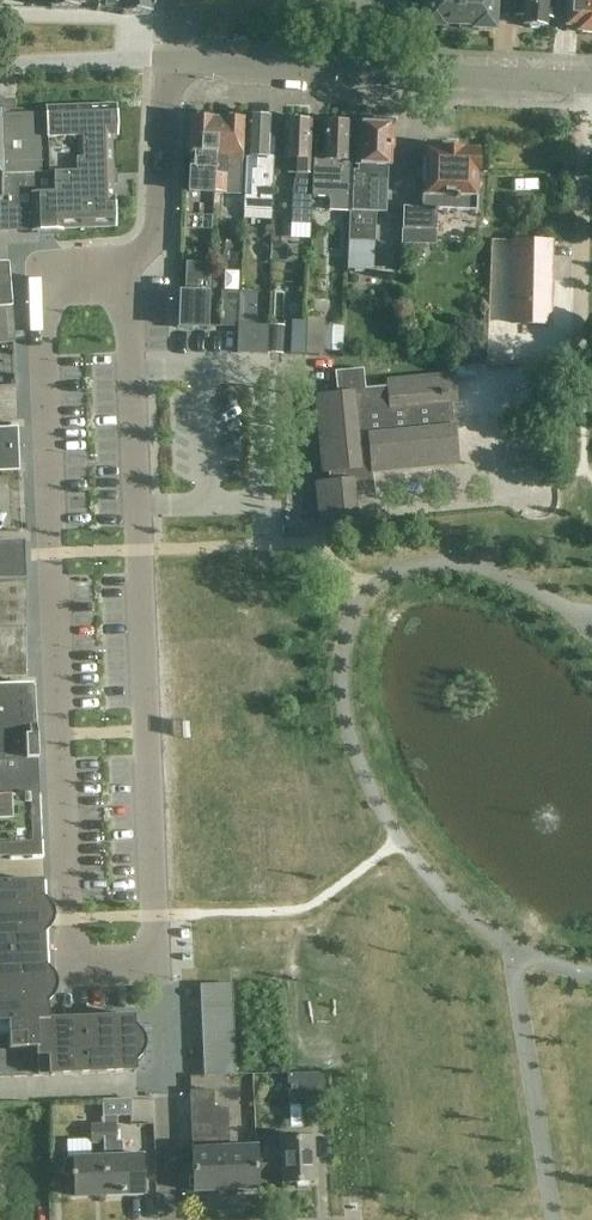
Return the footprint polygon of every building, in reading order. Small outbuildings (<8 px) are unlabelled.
[(422,26),(442,27),(442,30),(458,31),(460,0),(423,0),(422,26)] [(458,31),(475,32),(475,28),(495,29),(497,0),(460,0),(458,31)] [(516,16),(525,16),(524,26),(528,26),(531,29),(538,30),(540,27),(545,27),(546,18),(555,19),(557,0),(517,0),(516,16)] [(567,26),(578,27),(578,32),(591,33),(591,0),(568,0),(567,26)] [(56,231),(64,231),(64,230),(117,228),(116,196),(115,196),(114,186),(118,186),(118,173),(118,169),(114,169),(113,137),(119,137),(118,104),(46,106),(46,109),(16,110),(16,99),(15,99),(18,186),(2,187),(2,201),(0,201),(0,231),(31,230),(31,232),(56,231)] [(2,201),(2,187),(18,186),(15,99),(0,99),(0,201),(2,201)] [(214,194),(218,119),(209,118),(206,114),(199,113),(196,118),(192,117),(190,159),(194,159),(193,168),(189,168),(188,170),(190,170),(189,193),(212,194),(212,195),(214,195),(214,193),(214,194)] [(227,119),(218,119),(214,194),(214,195),(240,196),(244,120),(240,120),(237,115),(230,115),(227,119)] [(248,116),(245,211),(273,212),(275,135),(269,135),(270,117),(248,116)] [(309,154),(310,132),(311,121),(302,121),(296,117),(290,120),(285,120),(284,160),(297,161),(292,190),(291,223),(311,223),(311,202),(313,154),(309,154)] [(348,156),(348,136),(349,123),(340,122),(333,119),(329,121),(324,121),(323,136),(322,161),(314,160),(313,193),(330,194),(329,207),(350,207),(352,156),(348,156)] [(391,150),(392,138),(393,125),(389,125),(385,121),(379,121),(374,125),(359,124),(359,138),(357,172),(353,172),(351,239),(373,240),(375,209),(386,210),(388,168),(390,168),(390,163),(394,160),(394,152),(391,150)] [(421,208),(403,208),(401,245),(435,247),(437,211),(477,212),(478,193),(482,185),(478,178),(479,150),(423,147),(421,208)] [(486,213),(442,212),(441,254),(485,255),(486,213)] [(549,324),(550,262),(551,262),(552,242),(514,241),(512,335),(515,335),(515,324),(549,324)] [(378,269),(383,248),(357,242),(352,263),(378,269)] [(9,262),(0,262),(0,283),(11,283),(9,262)] [(186,264),(186,277),(209,278),(210,265),(186,264)] [(0,283),(0,308),(6,308),(6,307),(13,307),(11,283),(0,283)] [(209,293),(185,292),(178,291),(178,293),(179,293),(178,328),(205,329),(205,330),(207,330),(209,293)] [(238,291),(220,291),(219,326),(237,327),(237,324),(238,291)] [(9,342),(6,308),(0,308),(0,343),(9,342)] [(268,326),(237,324),(237,327),(236,354),(267,355),(267,353),(268,326)] [(268,326),(267,353),(283,354),(285,325),(268,325),(268,326)] [(344,326),(319,325),(318,350),(343,351),(344,326)] [(457,404),(455,381),(454,375),(387,381),(387,387),(365,389),(364,369),(335,371),(337,394),(315,396),(322,473),(330,472),(331,482),(315,484),(318,522),(358,518),(357,498),(376,496),(374,473),(457,466),(454,427),(453,427),(451,404),(457,404)] [(20,472),(18,428),(0,429),(0,472),(20,472)] [(25,582),(26,582),(25,542),(0,543),(0,583),(25,582)] [(26,629),(25,582),(0,583),(0,629),(26,629)] [(26,678),(26,629),(0,629),(0,678),(26,678)] [(0,686),(0,860),(6,859),(7,860),(24,859),(24,858),(42,858),(39,799),(40,798),(33,685),(0,686)] [(137,1072),(136,1062),(141,1057),(144,1053),(145,1048),(145,1044),(145,1039),(143,1035),(140,1031),(135,1026),(134,1016),(48,1020),(47,1004),(52,999),(55,994),(56,990),(56,986),(56,981),(54,977),(51,973),(46,968),(44,935),(49,930),(52,926),(53,921),(53,917),(53,912),(51,908),(48,904),(43,899),(42,881),(0,883),(0,1078),(137,1072)] [(201,986),(201,987),(202,1001),(233,1000),(232,985),(201,986)] [(233,1015),(233,1000),(202,1001),(202,1016),(233,1015)] [(234,1030),(233,1015),(202,1016),(203,1031),(234,1030)] [(203,1046),(234,1045),(234,1030),(203,1031),(203,1046)] [(235,1060),(234,1045),(203,1046),(204,1061),(235,1060)] [(235,1075),(235,1071),(235,1060),(204,1061),(204,1076),(235,1075)] [(323,1073),(288,1074),(289,1100),(324,1098),(323,1073)] [(213,1109),(214,1109),(214,1090),(190,1091),(194,1192),(225,1190),(223,1136),(214,1136),(213,1109)] [(103,1100),(104,1125),(105,1143),(105,1157),(106,1194),(107,1194),(120,1194),(124,1194),(125,1193),(144,1193),(143,1156),(141,1156),(141,1157),(123,1158),(123,1141),(117,1141),(116,1116),(132,1116),(131,1099),(103,1100)] [(258,1189),(258,1173),(257,1147),(230,1148),(228,1108),(214,1109),(213,1109),(214,1136),(223,1136),(225,1190),(258,1189)] [(91,1144),(105,1143),(104,1125),(90,1126),(91,1144)] [(257,1147),(258,1173),(281,1172),(282,1184),(297,1183),(297,1187),(309,1187),(309,1182),(314,1182),(312,1138),(280,1139),(281,1154),(262,1155),(261,1146),(257,1147)] [(106,1194),(105,1157),(65,1159),(62,1174),(74,1177),(75,1196),(107,1195),(107,1194),(106,1194)]
